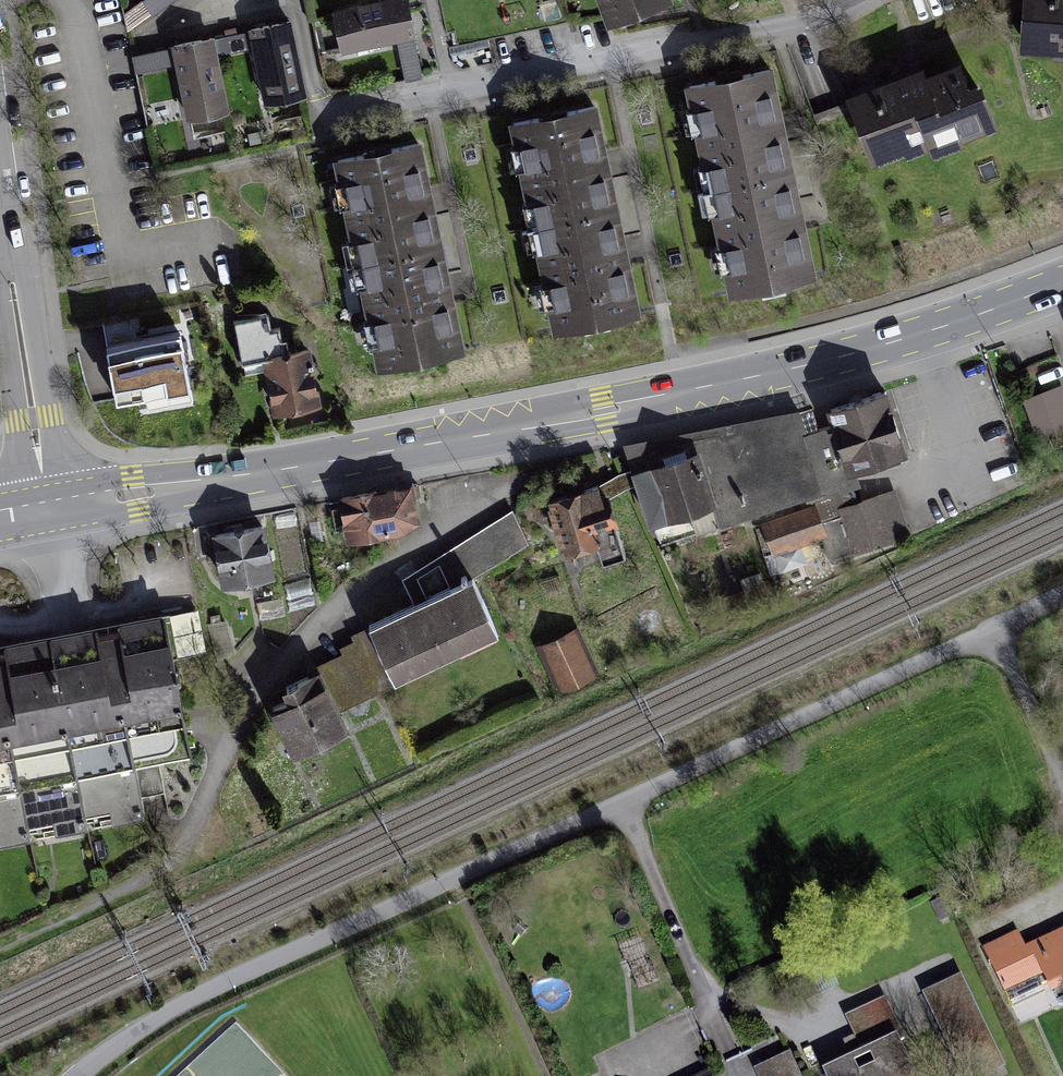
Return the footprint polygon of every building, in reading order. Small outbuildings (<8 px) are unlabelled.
[(615,31),(681,7),(679,0),(604,0),(615,31)] [(1027,56),(1062,58),(1062,0),(1029,0),(1027,56)] [(415,22),(413,4),(337,14),(343,55),(418,44),(415,22)] [(267,26),(248,30),(263,105),(304,97),(289,22),(267,26)] [(189,43),(170,47),(185,122),(225,113),(210,39),(189,43)] [(846,102),(868,163),(988,121),(975,85),(965,88),(958,69),(923,81),(922,76),(893,86),(846,102)] [(723,285),(803,270),(791,203),(776,122),(767,71),(687,86),(723,285)] [(561,330),(638,313),(623,246),(601,151),(591,103),(514,121),(561,330)] [(378,371),(463,353),(451,297),(431,205),(418,144),(333,162),(378,371)] [(86,389),(113,388),(110,330),(139,329),(139,322),(104,323),(105,347),(84,347),(86,389)] [(261,357),(269,414),(314,407),(306,350),(261,357)] [(115,358),(122,406),(182,399),(176,351),(115,358)] [(1062,428),(1062,382),(1024,395),(1038,436),(1062,428)] [(561,544),(603,534),(598,515),(620,510),(615,487),(636,482),(632,465),(548,485),(561,544)] [(410,485),(346,497),(354,537),(418,525),(416,515),(410,485)] [(897,485),(839,504),(852,547),(911,529),(897,485)] [(772,549),(828,531),(817,499),(762,517),(772,549)] [(503,633),(477,565),(531,545),(519,516),(398,562),(412,598),(370,614),(394,675),(503,633)] [(232,528),(217,531),(226,577),(272,569),(263,523),(232,528)] [(184,707),(174,662),(163,607),(145,611),(108,618),(73,625),(26,635),(0,641),(0,745),(184,707)] [(538,642),(564,690),(600,671),(574,623),(538,642)] [(333,655),(279,682),(286,696),(271,703),(296,752),(345,727),(336,710),(378,689),(356,643),(333,655)] [(142,817),(125,730),(102,734),(41,747),(0,756),(0,844),(142,817)] [(1035,945),(1024,950),(1016,933),(987,947),(1015,1006),(1062,984),(1062,932),(1035,945)] [(963,970),(922,988),(958,1068),(999,1050),(963,970)] [(881,998),(847,1014),(865,1054),(850,1061),(826,1073),(827,1075),(917,1075),(881,998)] [(715,1075),(730,1075),(724,1066),(713,1073),(715,1075)]
